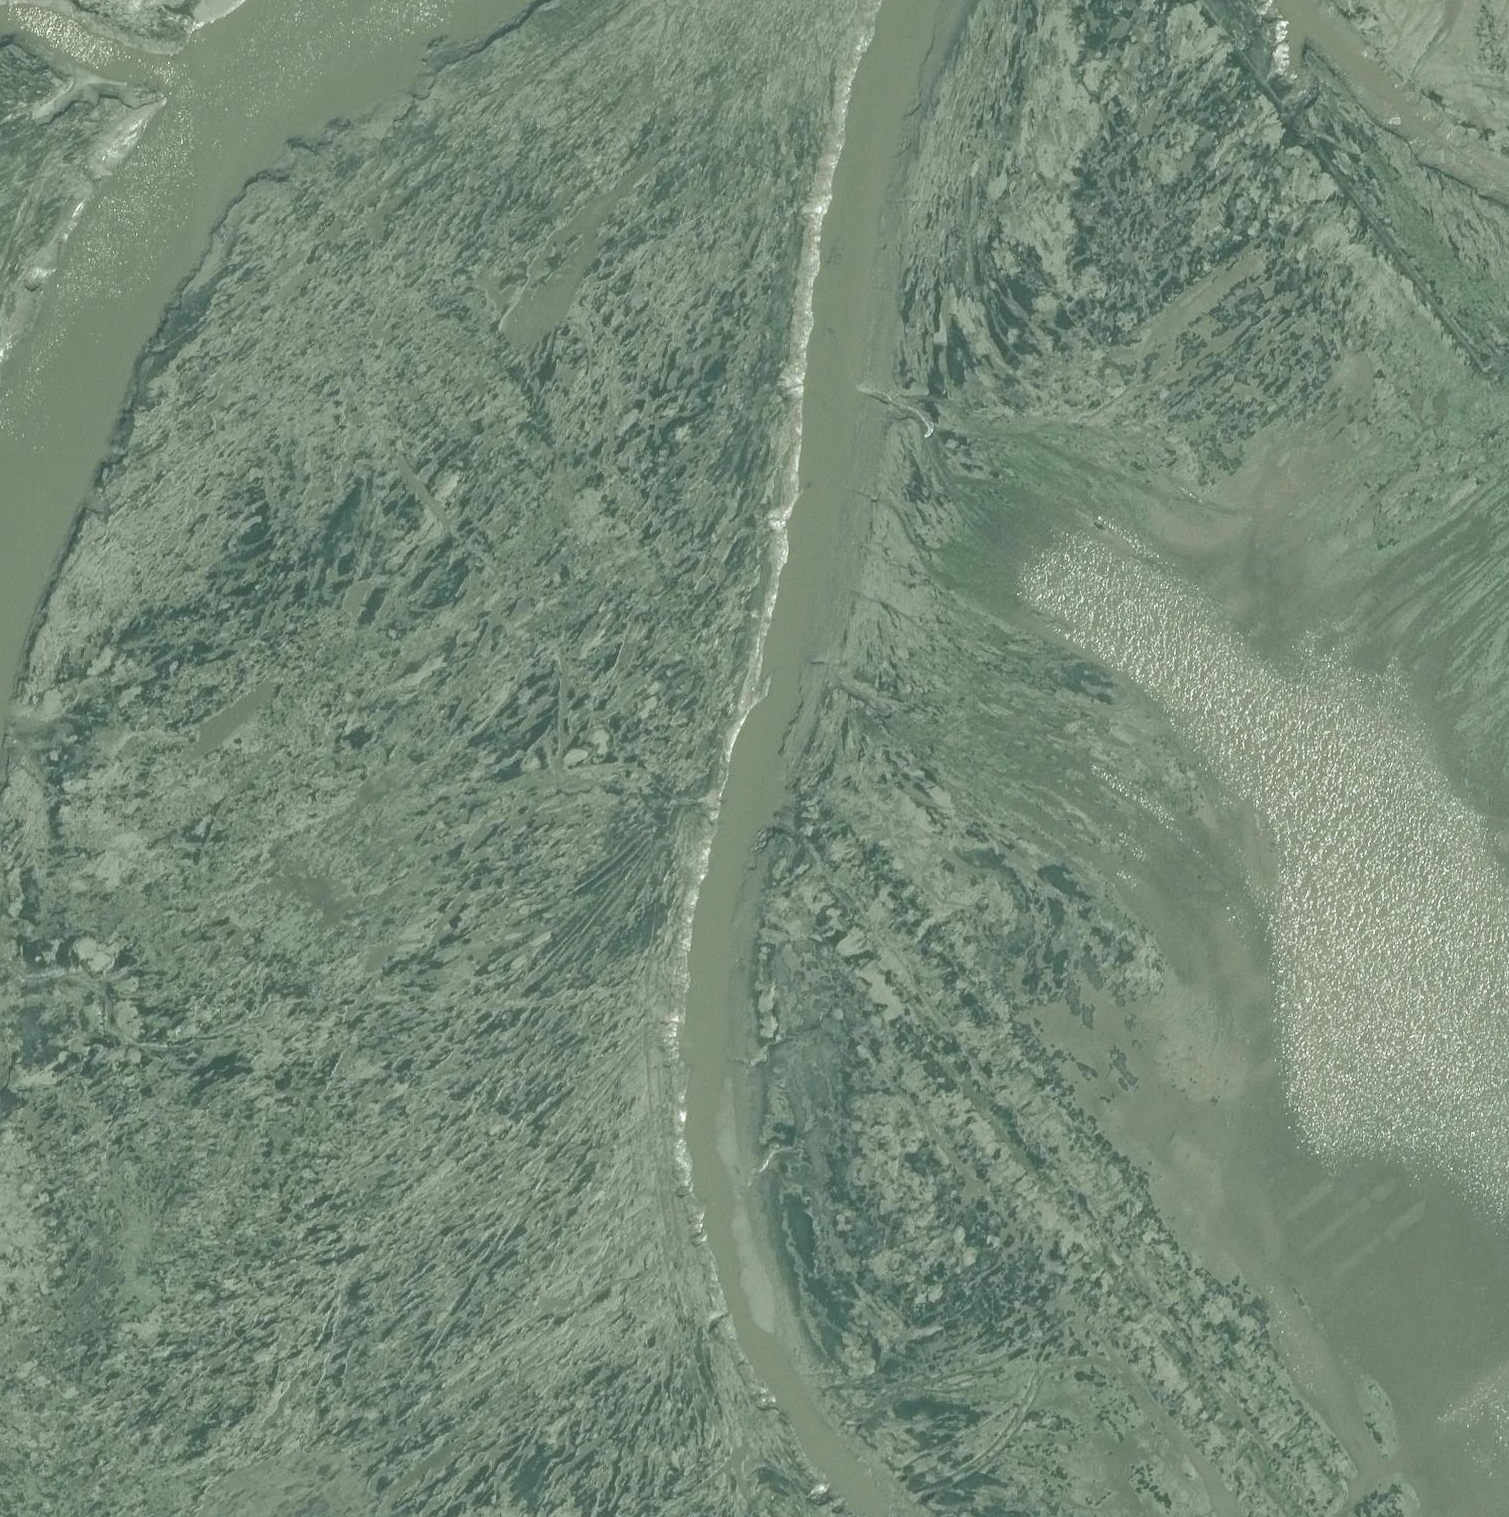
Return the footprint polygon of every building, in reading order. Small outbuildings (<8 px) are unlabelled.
[(353,23),(359,31),(374,21),(368,13),(353,23)]
